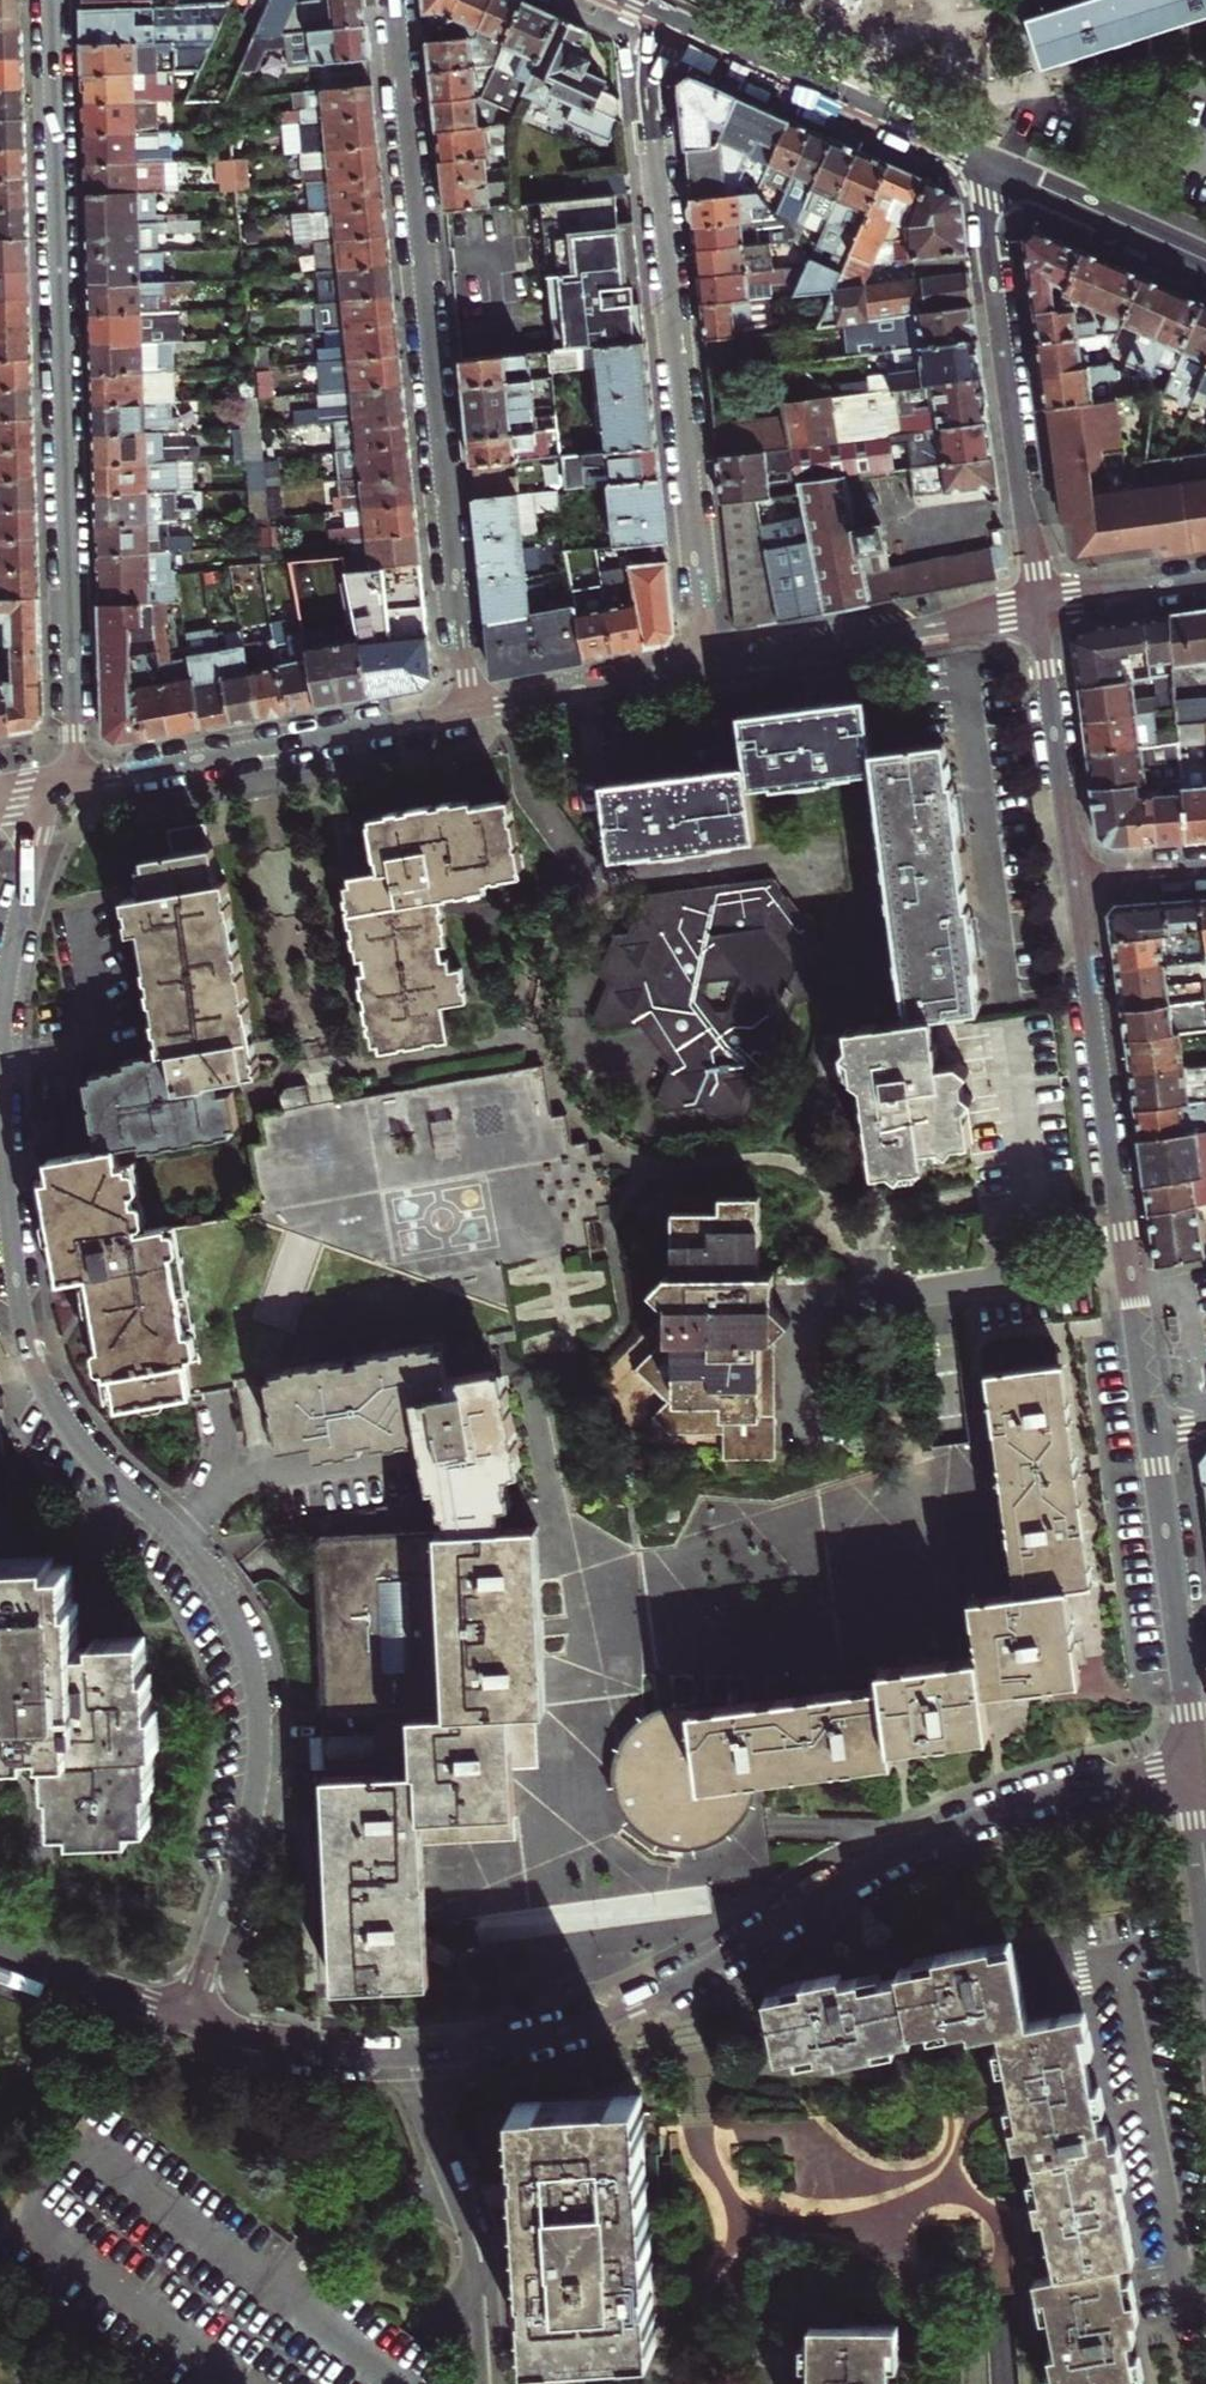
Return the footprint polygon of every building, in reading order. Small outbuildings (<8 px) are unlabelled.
[(21,27),(21,13),(20,0),(0,0),(0,28),(21,27)] [(81,10),(154,8),(154,0),(81,0),(81,10)] [(251,3),(266,10),(270,0),(252,0),(251,3)] [(266,10),(255,36),(306,30),(313,14),(303,10),(295,6),(297,0),(270,0),(266,10)] [(303,10),(307,0),(297,0),(295,6),(303,10)] [(365,8),(365,0),(334,0),(335,11),(365,8)] [(427,41),(445,40),(462,0),(423,0),(426,23),(427,41)] [(478,36),(493,0),(462,0),(445,40),(478,36)] [(496,63),(524,3),(518,0),(493,0),(478,36),(496,63)] [(1071,5),(1027,20),(1042,68),(1205,17),(1205,0),(1087,0),(1071,5)] [(496,63),(481,97),(493,102),(513,110),(520,95),(556,17),(540,10),(524,3),(496,63)] [(81,28),(82,44),(169,41),(169,50),(176,50),(176,71),(200,70),(229,5),(177,6),(154,8),(81,10),(81,28)] [(365,8),(335,11),(336,27),(367,23),(366,16),(365,8)] [(324,12),(325,28),(336,27),(335,11),(324,12)] [(588,31),(556,17),(520,95),(544,106),(545,104),(552,90),(584,104),(581,111),(588,113),(585,122),(613,134),(619,120),(623,122),(620,98),(601,89),(604,82),(584,73),(586,67),(584,61),(582,57),(576,55),(588,31)] [(370,54),(367,23),(336,27),(325,28),(306,30),(255,36),(240,70),(258,68),(267,47),(290,44),(292,62),(324,59),(326,88),(373,83),(370,54)] [(22,57),(22,41),(21,27),(0,28),(0,58),(22,57)] [(445,40),(427,41),(429,60),(430,71),(496,63),(478,36),(445,40)] [(82,59),(83,74),(157,72),(166,71),(176,71),(176,50),(169,50),(169,41),(82,44),(82,59)] [(23,87),(23,74),(22,57),(0,58),(0,88),(23,87)] [(496,63),(430,71),(432,87),(433,101),(481,97),(496,63)] [(157,86),(166,86),(166,71),(157,72),(157,86)] [(84,104),(156,102),(170,101),(169,86),(166,86),(157,86),(157,72),(83,74),(83,91),(84,104)] [(690,75),(684,79),(726,121),(738,97),(715,86),(690,75)] [(715,146),(726,121),(684,79),(678,84),(682,119),(685,149),(715,146)] [(284,124),(301,122),(377,114),(375,100),(373,83),(326,88),(308,90),(310,106),(301,107),(283,109),(284,124)] [(24,118),(24,100),(23,87),(0,88),(0,119),(24,118)] [(299,91),(301,107),(310,106),(308,90),(299,91)] [(545,104),(585,122),(588,113),(581,111),(584,104),(552,90),(545,104)] [(481,97),(433,101),(435,118),(436,132),(495,126),(493,102),(481,97)] [(715,146),(685,149),(689,177),(692,200),(756,192),(760,185),(789,120),(764,108),(738,97),(726,121),(715,146)] [(84,119),(84,134),(156,132),(156,102),(84,104),(84,119)] [(304,152),(319,150),(380,144),(378,131),(377,114),(301,122),(304,152)] [(25,147),(25,133),(24,118),(0,119),(0,148),(25,147)] [(789,120),(760,185),(767,189),(770,184),(783,191),(810,129),(801,125),(789,120)] [(506,125),(495,126),(436,132),(438,147),(439,161),(488,156),(488,166),(489,168),(511,166),(506,125)] [(810,129),(783,191),(773,213),(777,217),(784,226),(791,234),(830,139),(821,134),(810,129)] [(221,160),(233,159),(231,142),(230,130),(218,130),(221,160)] [(181,131),(169,132),(170,147),(182,146),(181,131)] [(85,150),(85,164),(170,161),(170,147),(169,132),(156,132),(84,134),(85,150)] [(830,139),(791,234),(794,239),(797,242),(804,225),(821,233),(857,150),(843,144),(830,139)] [(301,182),(309,182),(383,174),(381,161),(380,144),(319,150),(320,168),(300,170),(301,182)] [(26,177),(25,164),(25,147),(0,148),(0,178),(26,177)] [(320,168),(319,150),(304,152),(298,152),(300,170),(320,168)] [(857,150),(821,233),(816,245),(834,253),(828,266),(810,258),(808,264),(802,279),(796,292),(832,288),(835,288),(850,252),(888,165),(873,158),(857,150)] [(484,167),(488,166),(488,156),(439,161),(442,188),(445,210),(514,203),(512,183),(486,186),(484,167)] [(248,188),(244,158),(233,159),(236,189),(248,188)] [(221,160),(211,160),(212,183),(217,183),(218,190),(236,189),(233,159),(221,160)] [(86,181),(86,194),(166,191),(179,191),(178,161),(170,161),(85,164),(86,181)] [(888,165),(850,252),(873,263),(892,219),(906,226),(925,181),(906,172),(888,165)] [(628,172),(589,176),(591,196),(615,193),(629,192),(628,172)] [(309,188),(312,211),(386,204),(384,190),(383,174),(309,182),(309,188)] [(27,207),(26,190),(26,177),(0,178),(0,208),(27,207)] [(914,260),(917,279),(969,274),(961,204),(951,192),(940,187),(925,181),(906,226),(892,219),(873,263),(872,264),(894,262),(914,260)] [(236,189),(239,218),(251,218),(248,188),(236,189)] [(87,209),(87,225),(111,225),(111,217),(137,217),(137,222),(167,221),(166,191),(86,194),(87,209)] [(693,215),(694,226),(777,217),(773,213),(756,192),(692,200),(693,215)] [(540,201),(556,349),(577,347),(595,345),(639,341),(634,300),(633,283),(632,282),(624,283),(622,266),(631,265),(627,228),(619,229),(618,221),(615,193),(591,196),(540,201)] [(295,243),(316,241),(389,234),(387,221),(386,204),(312,211),(292,213),(295,243)] [(28,237),(27,221),(27,207),(0,208),(0,238),(28,237)] [(87,239),(88,255),(157,253),(157,233),(198,232),(199,220),(167,221),(137,222),(137,217),(111,217),(111,225),(87,225),(87,239)] [(695,241),(697,249),(760,243),(759,228),(784,226),(777,217),(694,226),(695,241)] [(622,266),(624,283),(632,282),(633,283),(639,283),(638,274),(633,220),(618,221),(619,229),(627,228),(631,265),(622,266)] [(1057,311),(1062,310),(1061,297),(1083,250),(1061,240),(1036,229),(1024,238),(1034,310),(1056,308),(1057,311)] [(316,241),(319,271),(392,264),(390,249),(389,234),(316,241)] [(4,263),(4,269),(29,269),(28,252),(28,237),(0,238),(0,264),(4,263)] [(698,262),(700,275),(808,264),(810,258),(797,242),(794,239),(760,243),(697,249),(698,262)] [(242,249),(226,250),(226,265),(244,264),(242,249)] [(1096,314),(1099,307),(1108,288),(1103,285),(1112,263),(1099,257),(1083,250),(1061,297),(1062,310),(1078,308),(1077,295),(1092,302),(1089,305),(1089,311),(1096,314)] [(157,253),(88,255),(88,271),(89,283),(113,282),(113,288),(138,287),(138,283),(176,281),(193,281),(193,269),(176,269),(162,270),(161,252),(157,253)] [(176,252),(161,252),(162,270),(176,269),(176,252)] [(850,252),(835,288),(863,285),(872,264),(873,263),(850,252)] [(30,297),(29,281),(29,269),(4,269),(4,263),(0,264),(0,298),(30,297)] [(1108,288),(1099,307),(1096,314),(1096,327),(1103,326),(1103,333),(1119,330),(1144,277),(1128,270),(1112,263),(1103,285),(1108,288)] [(316,301),(327,300),(395,293),(393,279),(392,264),(319,271),(316,271),(317,289),(315,289),(316,301)] [(703,302),(767,295),(767,284),(787,282),(787,280),(802,279),(808,264),(700,275),(701,291),(703,302)] [(844,322),(973,305),(971,291),(969,274),(917,279),(863,285),(835,288),(832,288),(818,325),(844,322)] [(246,293),(248,308),(259,307),(286,304),(286,297),(274,299),(272,276),(245,279),(246,293)] [(1125,362),(1138,367),(1153,334),(1158,337),(1168,316),(1162,314),(1173,290),(1158,283),(1144,277),(1119,330),(1114,343),(1111,343),(1113,360),(1114,367),(1120,372),(1125,362)] [(89,297),(90,313),(177,311),(176,292),(176,281),(138,283),(138,287),(113,288),(113,282),(89,283),(89,297)] [(1154,364),(1173,372),(1203,304),(1188,297),(1173,290),(1162,314),(1168,316),(1158,337),(1153,334),(1138,367),(1150,373),(1154,364)] [(319,331),(326,331),(398,323),(396,310),(395,293),(327,300),(329,318),(318,319),(319,331)] [(705,322),(706,339),(765,332),(779,330),(778,316),(771,317),(770,295),(767,295),(703,302),(705,322)] [(6,332),(6,326),(31,325),(30,310),(30,297),(0,298),(0,332),(6,332)] [(639,341),(645,340),(641,299),(634,300),(639,341)] [(1205,370),(1205,305),(1203,304),(1173,372),(1164,391),(1154,393),(1152,404),(1158,406),(1162,395),(1190,407),(1195,396),(1205,370)] [(848,356),(894,349),(977,339),(975,324),(973,305),(844,322),(848,356)] [(262,337),(259,307),(248,308),(251,339),(262,337)] [(1038,341),(1095,334),(1096,327),(1096,314),(1089,311),(1079,308),(1078,308),(1062,310),(1057,311),(1056,308),(1034,310),(1036,328),(1038,341)] [(90,333),(90,343),(115,342),(115,348),(141,347),(140,342),(189,341),(189,329),(183,329),(177,329),(177,311),(90,313),(90,333)] [(318,349),(320,362),(401,353),(399,338),(398,323),(326,331),(328,348),(318,349)] [(32,357),(31,340),(31,325),(6,326),(6,332),(0,332),(0,358),(32,357)] [(1040,358),(1042,374),(1065,371),(1064,366),(1113,360),(1111,343),(1114,343),(1119,330),(1103,333),(1095,334),(1038,341),(1040,358)] [(765,332),(706,339),(710,373),(769,365),(765,332)] [(206,340),(206,352),(233,351),(233,339),(206,340)] [(841,395),(982,377),(980,358),(977,339),(894,349),(896,371),(883,372),(880,377),(880,384),(877,385),(874,382),(868,383),(867,380),(840,383),(841,395)] [(91,358),(92,375),(157,372),(172,371),(172,354),(206,352),(206,340),(189,341),(140,342),(141,347),(115,348),(115,342),(90,343),(91,358)] [(647,356),(645,340),(639,341),(595,345),(597,364),(602,408),(595,409),(597,431),(604,430),(607,451),(656,446),(647,356)] [(597,364),(595,345),(577,347),(579,366),(597,364)] [(549,350),(550,370),(579,366),(577,347),(556,349),(549,350)] [(463,385),(529,378),(527,359),(534,358),(533,352),(460,360),(461,372),(463,385)] [(320,362),(323,391),(330,391),(404,383),(402,368),(401,353),(320,362)] [(0,358),(0,389),(32,387),(32,371),(32,357),(0,358)] [(1046,407),(1111,398),(1112,394),(1112,385),(1109,381),(1125,380),(1124,375),(1120,372),(1114,367),(1113,360),(1064,366),(1065,371),(1042,374),(1044,392),(1046,407)] [(240,369),(243,399),(257,399),(254,369),(240,369)] [(1195,396),(1205,401),(1205,370),(1195,396)] [(172,371),(157,372),(158,388),(172,388),(172,371)] [(92,390),(93,404),(169,401),(173,401),(172,388),(158,388),(157,372),(92,375),(92,390)] [(890,433),(930,429),(988,421),(985,397),(982,377),(841,395),(780,402),(783,414),(792,446),(890,433)] [(464,397),(466,412),(532,404),(529,378),(463,385),(464,397)] [(294,425),(335,421),(407,413),(405,400),(404,383),(330,391),(331,408),(324,409),(293,412),(294,425)] [(1144,385),(1132,387),(1133,395),(1146,393),(1144,385)] [(34,418),(33,401),(32,387),(0,389),(0,418),(34,418)] [(330,391),(323,391),(324,409),(331,408),(330,391)] [(1082,545),(1088,547),(1098,534),(1091,488),(1088,465),(1097,464),(1100,462),(1103,458),(1103,453),(1101,445),(1122,441),(1116,397),(1111,398),(1046,407),(1049,429),(1054,452),(1057,453),(1061,452),(1063,452),(1066,469),(1060,470),(1057,473),(1058,496),(1062,519),(1074,517),(1077,535),(1079,539),(1082,545)] [(242,399),(245,429),(260,428),(257,399),(243,399),(242,399)] [(93,417),(94,434),(162,432),(178,431),(177,418),(170,418),(169,401),(93,404),(93,417)] [(532,404),(466,412),(467,429),(468,437),(535,430),(532,404)] [(335,421),(338,450),(410,443),(408,429),(407,413),(335,421)] [(717,439),(718,456),(792,446),(783,414),(715,422),(717,439)] [(0,418),(0,449),(34,448),(34,437),(34,418),(0,418)] [(848,476),(910,469),(993,458),(990,439),(988,421),(930,429),(931,439),(908,443),(909,452),(892,454),(890,433),(792,446),(794,456),(797,469),(799,480),(799,482),(848,476)] [(244,429),(247,459),(263,458),(262,451),(261,434),(260,428),(245,429),(244,429)] [(1054,462),(1058,496),(1057,473),(1060,470),(1066,469),(1063,452),(1061,452),(1057,453),(1054,452),(1049,429),(1054,462)] [(471,465),(501,463),(538,458),(536,437),(541,436),(541,430),(535,430),(468,437),(470,451),(471,465)] [(94,448),(94,464),(192,460),(197,460),(196,447),(162,448),(162,432),(94,434),(94,448)] [(273,433),(261,434),(262,451),(275,451),(273,433)] [(341,481),(350,479),(413,473),(411,457),(410,443),(338,450),(341,481)] [(567,488),(609,484),(659,479),(658,462),(656,446),(607,451),(561,456),(564,481),(566,481),(567,488)] [(720,468),(721,478),(765,473),(764,460),(794,456),(792,446),(718,456),(720,468)] [(34,448),(0,449),(0,478),(35,477),(35,465),(34,448)] [(279,487),(276,457),(263,458),(266,488),(279,487)] [(250,489),(266,488),(263,458),(247,459),(250,489)] [(914,497),(996,486),(995,474),(993,458),(910,469),(914,497)] [(95,476),(95,494),(177,491),(193,491),(192,460),(94,464),(95,476)] [(471,465),(474,498),(515,494),(514,478),(502,479),(501,463),(471,465)] [(722,490),(723,501),(756,497),(767,496),(766,484),(799,480),(797,469),(765,473),(721,478),(722,490)] [(338,511),(345,510),(416,503),(414,488),(413,473),(350,479),(352,495),(337,497),(338,511)] [(1205,549),(1205,474),(1144,482),(1150,543),(1152,547),(1153,551),(1155,552),(1167,554),(1186,552),(1205,549)] [(996,569),(1007,567),(1005,549),(890,573),(881,524),(855,526),(848,476),(799,482),(806,515),(825,612),(998,578),(996,569)] [(36,507),(36,494),(35,477),(0,478),(0,508),(36,507)] [(659,479),(609,484),(616,547),(624,546),(665,541),(662,510),(659,479)] [(1123,546),(1150,543),(1144,482),(1091,488),(1098,534),(1088,547),(1095,549),(1123,546)] [(266,488),(269,518),(282,516),(279,487),(266,488)] [(269,518),(266,488),(250,489),(253,518),(269,518)] [(96,510),(96,524),(167,521),(196,520),(196,506),(177,507),(177,491),(95,494),(96,510)] [(477,522),(478,539),(519,535),(515,494),(474,498),(477,522)] [(741,628),(778,621),(761,523),(756,497),(723,501),(729,560),(736,626),(741,628)] [(331,543),(349,541),(419,533),(417,518),(416,503),(345,510),(346,527),(330,529),(331,543)] [(37,538),(37,525),(36,507),(0,508),(0,539),(37,538)] [(761,523),(778,621),(802,617),(825,612),(806,515),(761,523)] [(272,549),(269,518),(253,518),(251,518),(252,550),(272,549)] [(97,537),(97,555),(169,553),(190,552),(189,539),(168,540),(167,521),(96,524),(97,537)] [(419,533),(349,541),(350,555),(344,555),(346,571),(422,563),(420,548),(419,533)] [(524,575),(519,535),(478,539),(481,563),(482,581),(524,575)] [(38,567),(38,551),(37,538),(0,539),(0,568),(38,567)] [(642,647),(667,643),(675,632),(670,586),(665,541),(624,546),(628,566),(642,647)] [(597,656),(615,653),(607,607),(592,609),(581,550),(566,552),(576,608),(584,658),(597,656)] [(98,580),(98,605),(152,603),(163,603),(179,602),(175,577),(173,575),(170,575),(169,553),(97,555),(98,580)] [(301,619),(304,635),(357,625),(346,571),(344,555),(315,559),(290,562),(301,619)] [(346,571),(357,625),(371,698),(395,693),(424,688),(429,681),(433,676),(422,563),(346,571)] [(630,650),(642,647),(628,566),(601,572),(607,607),(615,653),(630,650)] [(39,598),(38,585),(38,567),(0,568),(0,599),(39,598)] [(485,604),(487,623),(529,616),(524,575),(482,581),(485,604)] [(34,729),(42,718),(39,598),(0,599),(0,644),(12,642),(12,661),(1,662),(14,732),(34,729)] [(115,744),(142,739),(132,680),(131,668),(129,624),(153,624),(152,603),(98,605),(102,735),(109,740),(115,744)] [(202,728),(187,642),(171,644),(170,638),(165,640),(161,623),(164,622),(163,603),(152,603),(153,624),(157,648),(164,685),(168,684),(172,710),(167,711),(171,734),(187,731),(202,728)] [(505,671),(584,658),(576,608),(529,616),(487,623),(489,647),(490,661),(505,671)] [(1171,615),(1179,667),(1205,663),(1205,610),(1171,615)] [(1153,677),(1178,674),(1179,667),(1171,615),(1160,617),(1144,619),(1153,677)] [(317,707),(304,635),(301,619),(272,624),(274,640),(288,712),(301,710),(317,707)] [(1125,680),(1153,677),(1144,619),(1133,621),(1119,623),(1125,680)] [(1089,628),(1125,680),(1119,623),(1107,625),(1089,628)] [(357,625),(304,635),(317,707),(340,703),(371,698),(357,625)] [(1125,680),(1089,628),(1080,636),(1073,644),(1125,680)] [(231,723),(218,650),(215,631),(185,636),(187,642),(202,728),(218,726),(231,723)] [(288,712),(274,640),(254,644),(255,648),(246,650),(258,718),(270,716),(288,712)] [(1079,686),(1125,680),(1073,644),(1076,667),(1079,686)] [(258,718),(246,650),(245,646),(218,650),(231,723),(244,721),(258,718)] [(164,685),(157,648),(146,650),(148,665),(131,668),(132,680),(142,739),(156,737),(171,734),(167,711),(172,710),(168,684),(164,685)] [(505,671),(490,661),(491,673),(505,671)] [(14,732),(1,662),(0,663),(0,735),(14,732)] [(861,670),(862,678),(871,676),(871,679),(873,679),(872,668),(861,670)] [(1125,680),(1079,686),(1081,702),(1083,720),(1153,712),(1176,709),(1178,674),(1153,677),(1125,680)] [(873,773),(871,751),(864,698),(829,703),(740,716),(747,765),(750,789),(771,786),(771,790),(833,782),(833,777),(873,773)] [(1084,735),(1086,753),(1177,743),(1176,729),(1156,732),(1153,712),(1083,720),(1084,735)] [(1178,755),(1205,753),(1205,744),(1205,721),(1176,724),(1176,729),(1177,743),(1178,755)] [(890,885),(962,875),(958,846),(962,845),(961,833),(966,832),(963,812),(961,793),(956,794),(954,783),(949,784),(944,742),(871,751),(873,773),(876,775),(890,885)] [(1088,772),(1090,787),(1137,781),(1156,779),(1157,786),(1162,785),(1161,778),(1170,777),(1179,776),(1179,772),(1178,755),(1177,743),(1086,753),(1088,772)] [(604,783),(613,858),(653,853),(653,856),(715,848),(715,845),(753,840),(753,841),(756,840),(750,789),(747,765),(678,774),(604,783)] [(1124,817),(1126,844),(1158,842),(1184,840),(1180,788),(1180,781),(1179,776),(1170,777),(1171,788),(1157,790),(1157,786),(1146,787),(1146,792),(1138,793),(1140,810),(1128,811),(1129,817),(1124,817)] [(1097,836),(1109,846),(1126,844),(1124,817),(1129,817),(1128,811),(1140,810),(1138,793),(1137,781),(1090,787),(1094,816),(1097,836)] [(1180,788),(1184,840),(1198,839),(1205,838),(1205,786),(1180,788)] [(379,1047),(380,1053),(451,1041),(444,1005),(468,1001),(462,969),(451,971),(444,972),(442,958),(440,947),(438,934),(445,933),(446,933),(441,900),(469,895),(468,894),(467,887),(480,885),(502,881),(502,879),(501,873),(515,871),(521,870),(509,799),(468,806),(455,808),(454,801),(454,800),(421,806),(390,811),(390,812),(391,819),(377,822),(370,823),(378,871),(351,876),(354,896),(346,898),(354,947),(355,947),(362,945),(364,959),(366,971),(369,985),(361,986),(360,986),(369,1033),(370,1033),(376,1031),(379,1047)] [(455,808),(468,806),(467,799),(454,801),(455,808)] [(391,819),(390,812),(376,815),(377,822),(391,819)] [(100,1151),(127,1146),(140,1143),(154,1141),(155,1147),(155,1148),(219,1138),(219,1136),(218,1130),(232,1128),(239,1126),(232,1091),(221,1093),(219,1081),(260,1074),(257,1057),(256,1057),(249,1058),(247,1046),(245,1032),(242,1019),(249,1017),(250,1017),(239,953),(237,953),(230,954),(229,941),(227,930),(224,915),(231,914),(232,914),(227,882),(218,883),(213,848),(209,848),(205,823),(166,830),(171,855),(143,860),(146,882),(148,895),(141,896),(140,896),(143,911),(128,914),(133,947),(144,945),(151,943),(154,957),(155,967),(158,981),(150,983),(149,983),(161,1052),(139,1055),(139,1057),(140,1064),(127,1066),(106,1070),(107,1072),(108,1078),(95,1080),(86,1082),(100,1151)] [(501,873),(502,879),(516,877),(515,871),(501,873)] [(962,875),(890,885),(907,1017),(934,1014),(935,1018),(981,1012),(975,970),(980,969),(978,958),(984,957),(981,937),(978,917),(973,918),(971,906),(966,907),(962,875)] [(638,912),(630,934),(618,935),(615,932),(613,934),(614,936),(602,968),(600,967),(598,968),(610,983),(596,1016),(595,1014),(593,1016),(605,1031),(607,1030),(606,1028),(642,1023),(673,1062),(660,1096),(659,1095),(657,1097),(668,1112),(670,1110),(669,1109),(703,1105),(713,1119),(715,1117),(714,1115),(750,1110),(752,1112),(755,1110),(752,1108),(797,1001),(820,998),(806,979),(821,942),(823,944),(824,942),(813,927),(820,922),(810,909),(803,914),(802,913),(801,914),(773,878),(775,877),(774,876),(643,893),(643,895),(645,895),(638,912)] [(140,890),(141,896),(148,895),(146,882),(138,883),(140,890)] [(482,892),(480,885),(467,887),(468,894),(482,892)] [(1188,901),(1169,902),(1172,934),(1205,930),(1203,900),(1188,901)] [(1112,941),(1172,934),(1169,902),(1118,907),(1109,916),(1111,928),(1112,941)] [(233,929),(231,914),(224,915),(227,930),(233,929)] [(1116,971),(1205,960),(1205,932),(1205,930),(1172,934),(1112,941),(1114,955),(1116,971)] [(447,946),(445,933),(438,934),(440,947),(447,946)] [(230,954),(237,953),(235,940),(229,941),(230,954)] [(151,943),(144,945),(146,957),(154,957),(151,943)] [(364,959),(362,945),(355,947),(357,960),(364,959)] [(444,972),(451,971),(449,957),(442,958),(444,972)] [(1118,989),(1205,978),(1205,960),(1116,971),(1118,981),(1118,989)] [(148,969),(150,983),(158,981),(155,967),(148,969)] [(361,986),(369,985),(366,971),(359,972),(361,986)] [(1205,1012),(1205,978),(1118,989),(1120,999),(1121,1009),(1205,999),(1205,1012)] [(1125,1039),(1205,1030),(1205,1012),(1205,999),(1121,1009),(1124,1028),(1125,1039)] [(934,1014),(907,1017),(847,1024),(849,1043),(842,1052),(844,1070),(862,1084),(873,1172),(891,1170),(900,1177),(918,1174),(924,1167),(924,1156),(934,1154),(948,1153),(955,1143),(970,1141),(984,1240),(1084,1227),(1055,1011),(955,1024),(960,1062),(940,1064),(935,1018),(934,1014)] [(251,1031),(249,1017),(242,1019),(245,1032),(251,1031)] [(1130,1075),(1205,1066),(1205,1030),(1125,1039),(1127,1055),(1130,1075)] [(376,1031),(370,1033),(372,1048),(379,1047),(376,1031)] [(249,1058),(256,1057),(253,1044),(247,1046),(249,1058)] [(140,1064),(139,1057),(126,1059),(127,1066),(140,1064)] [(234,1311),(503,1264),(509,1263),(509,1264),(603,1247),(601,1228),(608,1226),(606,1217),(608,1217),(606,1204),(619,1201),(610,1148),(597,1150),(595,1137),(578,1140),(573,1111),(558,1113),(549,1062),(317,1102),(313,1079),(291,1083),(282,1093),(285,1108),(261,1112),(267,1141),(252,1143),(263,1210),(202,1221),(208,1252),(222,1250),(234,1311)] [(1205,1102),(1205,1066),(1130,1075),(1132,1091),(1134,1111),(1205,1102)] [(108,1078),(107,1072),(94,1074),(95,1080),(108,1078)] [(1138,1140),(1205,1131),(1205,1102),(1134,1111),(1136,1127),(1138,1140)] [(65,1119),(54,1120),(55,1134),(54,1134),(55,1142),(67,1141),(65,1119)] [(218,1130),(219,1136),(233,1134),(232,1128),(218,1130)] [(1205,1175),(1205,1131),(1138,1140),(1141,1162),(1144,1188),(1205,1175)] [(141,1150),(155,1147),(154,1141),(140,1143),(141,1150)] [(192,1365),(168,1227),(142,1232),(130,1165),(127,1146),(100,1151),(50,1160),(53,1178),(45,1179),(62,1280),(83,1277),(91,1276),(108,1378),(110,1377),(110,1382),(114,1404),(115,1408),(142,1404),(165,1399),(190,1395),(186,1367),(192,1365)] [(1144,1188),(1146,1201),(1148,1214),(1205,1202),(1205,1175),(1144,1188)] [(723,1433),(724,1458),(777,1458),(775,1336),(791,1319),(774,1302),(774,1272),(761,1272),(760,1194),(721,1195),(721,1211),(674,1211),(674,1273),(667,1273),(652,1290),(669,1306),(669,1320),(665,1320),(665,1323),(669,1323),(669,1337),(665,1337),(665,1340),(652,1353),(651,1351),(648,1354),(650,1356),(636,1370),(637,1372),(639,1371),(652,1385),(651,1386),(654,1389),(655,1388),(669,1401),(651,1418),(653,1420),(655,1418),(670,1433),(670,1435),(673,1435),(673,1433),(682,1433),(682,1435),(686,1435),(686,1433),(705,1433),(705,1435),(709,1435),(709,1433),(714,1433),(714,1435),(717,1435),(717,1433),(723,1433)] [(1151,1240),(1201,1232),(1199,1220),(1205,1219),(1205,1202),(1148,1214),(1149,1227),(1151,1240)] [(439,1531),(499,1528),(499,1506),(510,1504),(505,1474),(513,1473),(511,1465),(518,1464),(503,1375),(495,1377),(488,1335),(514,1330),(503,1264),(234,1311),(222,1250),(208,1252),(202,1221),(201,1214),(187,1217),(188,1223),(168,1227),(192,1365),(186,1367),(190,1395),(236,1387),(234,1378),(264,1373),(278,1450),(309,1444),(312,1461),(341,1455),(340,1447),(356,1444),(364,1442),(380,1439),(382,1448),(412,1442),(417,1472),(425,1471),(428,1487),(432,1512),(439,1512),(439,1531)] [(1205,1258),(1201,1232),(1151,1240),(1155,1268),(1205,1258)] [(108,1378),(91,1276),(83,1277),(100,1379),(108,1378)] [(1012,1301),(1017,1338),(1047,1333),(1041,1297),(1012,1301)] [(1000,1431),(1002,1445),(1066,1437),(1060,1399),(1056,1364),(993,1372),(998,1412),(992,1413),(995,1431),(1000,1431)] [(114,1404),(110,1382),(103,1383),(107,1406),(114,1404)] [(166,1407),(165,1399),(142,1404),(143,1411),(166,1407)] [(1002,1445),(1012,1521),(1076,1513),(1070,1474),(1066,1437),(1002,1445)] [(366,1451),(382,1448),(380,1439),(364,1442),(366,1451)] [(340,1447),(341,1455),(357,1452),(356,1444),(340,1447)] [(425,1471),(417,1472),(419,1488),(428,1487),(425,1471)] [(1083,1512),(1076,1513),(1012,1521),(1022,1594),(1066,1587),(1068,1587),(1068,1590),(1072,1590),(1071,1587),(1082,1585),(1083,1588),(1086,1587),(1078,1532),(1086,1531),(1083,1512)] [(324,1778),(332,1989),(428,1986),(422,1843),(516,1839),(513,1769),(537,1767),(536,1742),(535,1713),(546,1713),(541,1624),(536,1526),(499,1528),(439,1531),(326,1536),(321,1539),(316,1544),(315,1550),(321,1707),(323,1713),(324,1738),(313,1738),(314,1769),(377,1766),(378,1775),(324,1778)] [(53,1566),(53,1556),(0,1558),(0,1568),(53,1566)] [(79,1648),(78,1602),(73,1602),(71,1565),(53,1566),(0,1568),(0,1757),(33,1756),(33,1745),(48,1745),(48,1752),(80,1752),(79,1728),(83,1728),(79,1648)] [(976,1654),(978,1662),(981,1662),(984,1687),(994,1685),(1078,1675),(1077,1672),(1081,1671),(1080,1668),(1077,1668),(1066,1587),(1022,1594),(971,1600),(978,1654),(976,1654)] [(78,1599),(78,1602),(79,1648),(94,1647),(94,1638),(92,1598),(78,1599)] [(94,1647),(79,1648),(83,1728),(79,1728),(80,1752),(48,1752),(49,1792),(55,1792),(55,1828),(74,1827),(134,1825),(152,1824),(150,1787),(154,1787),(153,1749),(158,1749),(157,1711),(151,1711),(150,1674),(146,1674),(144,1637),(94,1638),(94,1647)] [(882,1692),(884,1691),(891,1740),(899,1739),(904,1738),(905,1740),(909,1739),(909,1737),(932,1734),(968,1729),(968,1731),(971,1731),(971,1729),(980,1728),(988,1727),(983,1694),(985,1694),(984,1687),(981,1662),(978,1662),(939,1667),(938,1655),(918,1657),(919,1669),(881,1675),(882,1677),(878,1677),(879,1681),(882,1681),(882,1685),(881,1685),(882,1692)] [(826,1700),(785,1705),(794,1767),(804,1766),(812,1765),(812,1767),(815,1767),(815,1764),(872,1757),(872,1759),(876,1759),(876,1757),(882,1756),(892,1754),(891,1747),(892,1747),(891,1740),(884,1691),(882,1692),(844,1697),(843,1689),(825,1692),(826,1700)] [(781,1769),(794,1767),(785,1705),(748,1710),(748,1703),(732,1705),(731,1702),(737,1701),(736,1690),(728,1691),(728,1699),(692,1704),(702,1787),(740,1782),(759,1780),(758,1772),(769,1770),(777,1769),(777,1772),(781,1771),(781,1769)] [(740,1782),(702,1787),(692,1704),(672,1706),(639,1719),(617,1747),(612,1788),(627,1821),(640,1831),(656,1844),(694,1849),(730,1833),(751,1804),(743,1800),(740,1782)] [(33,1745),(33,1756),(35,1792),(41,1792),(49,1792),(48,1752),(48,1745),(33,1745)] [(134,1825),(74,1827),(74,1836),(134,1834),(134,1825)] [(1013,1941),(992,1945),(994,1952),(1014,1948),(1013,1941)] [(1022,2143),(1029,2141),(1099,2127),(1096,2114),(1095,2107),(1091,2088),(1084,2052),(1080,2033),(1076,2013),(1028,2022),(1014,1948),(994,1952),(992,1945),(983,1947),(934,1956),(935,1963),(916,1967),(896,1970),(897,1978),(880,1981),(860,1985),(859,1978),(848,1980),(841,1981),(839,1974),(803,1981),(805,1989),(783,1993),(767,1996),(779,2055),(796,2052),(816,2049),(817,2057),(836,2053),(838,2060),(874,2053),(872,2047),(893,2043),(910,2039),(909,2032),(927,2028),(947,2024),(949,2031),(968,2027),(970,2035),(999,2029),(1002,2047),(1006,2067),(1014,2105),(1018,2124),(1022,2143)] [(935,1963),(934,1956),(914,1960),(916,1967),(935,1963)] [(879,1974),(859,1978),(860,1985),(880,1981),(879,1974)] [(805,1989),(803,1981),(781,1986),(783,1993),(805,1989)] [(949,2031),(947,2024),(927,2028),(929,2036),(949,2031)] [(1087,2031),(1080,2033),(1084,2052),(1091,2051),(1087,2031)] [(893,2043),(872,2047),(874,2053),(894,2050),(893,2043)] [(1006,2067),(1002,2047),(995,2048),(999,2068),(1006,2067)] [(816,2049),(796,2052),(799,2060),(817,2057),(816,2049)] [(1098,2086),(1091,2088),(1095,2107),(1102,2106),(1098,2086)] [(528,2339),(529,2355),(558,2353),(557,2344),(588,2336),(589,2339),(595,2339),(595,2335),(628,2341),(628,2349),(656,2348),(655,2329),(660,2329),(660,2326),(655,2326),(644,2128),(643,2115),(648,2115),(647,2112),(642,2112),(641,2095),(614,2096),(615,2105),(582,2112),(582,2109),(575,2110),(575,2113),(543,2108),(543,2100),(514,2102),(515,2119),(511,2119),(511,2122),(515,2122),(516,2135),(512,2135),(512,2138),(516,2138),(517,2155),(520,2155),(521,2170),(518,2170),(522,2235),(525,2288),(528,2288),(528,2301),(525,2301),(526,2318),(523,2318),(523,2321),(527,2321),(527,2334),(524,2334),(524,2339),(528,2339)] [(614,2096),(543,2100),(543,2108),(575,2113),(575,2110),(582,2109),(582,2112),(615,2105),(614,2096)] [(1018,2124),(1014,2105),(1007,2106),(1011,2126),(1018,2124)] [(1099,2127),(1029,2141),(1036,2177),(1040,2198),(1034,2199),(1037,2217),(1043,2216),(1047,2235),(1054,2233),(1059,2255),(1052,2256),(1055,2275),(1034,2279),(1038,2297),(1045,2296),(1050,2317),(1057,2353),(1051,2355),(1055,2374),(1057,2383),(1137,2383),(1136,2377),(1132,2358),(1128,2339),(1135,2337),(1132,2318),(1140,2316),(1137,2298),(1128,2300),(1124,2280),(1121,2269),(1120,2261),(1133,2258),(1118,2182),(1113,2162),(1122,2160),(1119,2143),(1110,2144),(1106,2125),(1099,2127)] [(1126,2181),(1122,2160),(1113,2162),(1118,2182),(1126,2181)] [(1034,2199),(1040,2198),(1036,2177),(1030,2179),(1034,2199)] [(1052,2256),(1059,2255),(1054,2233),(1047,2235),(1052,2256)] [(1124,2280),(1128,2300),(1137,2298),(1133,2278),(1124,2280)] [(1050,2317),(1045,2296),(1038,2297),(1042,2319),(1050,2317)] [(898,2382),(890,2381),(890,2365),(890,2345),(898,2345),(898,2323),(809,2323),(809,2345),(809,2365),(809,2383),(898,2383),(898,2382)] [(557,2344),(558,2353),(628,2349),(628,2341),(595,2335),(595,2339),(589,2339),(588,2336),(557,2344)] [(809,2365),(809,2345),(801,2345),(801,2365),(809,2365)] [(898,2365),(898,2345),(890,2345),(890,2365),(898,2365)] [(1139,2356),(1132,2358),(1136,2377),(1143,2375),(1139,2356)] [(1055,2374),(1047,2376),(1049,2383),(1057,2383),(1055,2374)]
